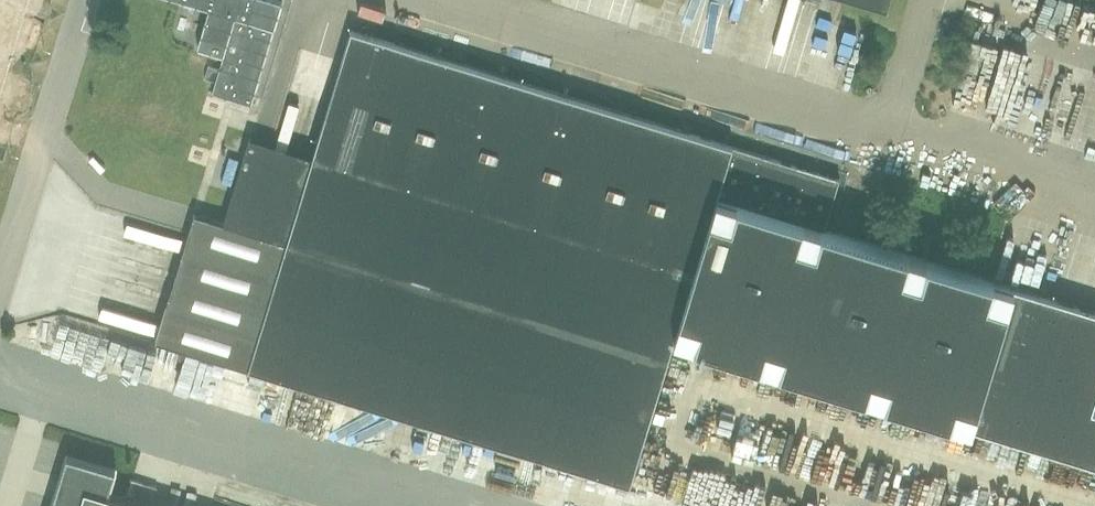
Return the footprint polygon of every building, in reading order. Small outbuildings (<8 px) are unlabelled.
[(10,100),(38,0),(0,0),(0,97),(10,100)] [(280,0),(183,0),(209,8),(197,46),(223,54),(211,93),(251,105),(282,0),(280,0)] [(888,13),(889,10),(888,10),(891,0),(845,0),(888,13)] [(155,341),(630,485),(674,337),(1094,465),(1094,409),(1092,409),(1094,400),(1094,310),(825,228),(840,177),(345,27),(307,153),(243,134),(217,222),(193,215),(155,341)] [(1044,124),(1067,53),(1033,42),(1028,58),(1039,61),(1021,116),(1044,124)] [(999,44),(989,97),(1003,100),(1013,47),(999,44)] [(739,378),(728,437),(753,442),(764,383),(739,378)] [(960,505),(977,449),(948,440),(931,496),(960,505)] [(108,495),(116,470),(67,455),(51,505),(145,505),(108,495)] [(131,479),(127,494),(153,502),(157,487),(131,479)]
